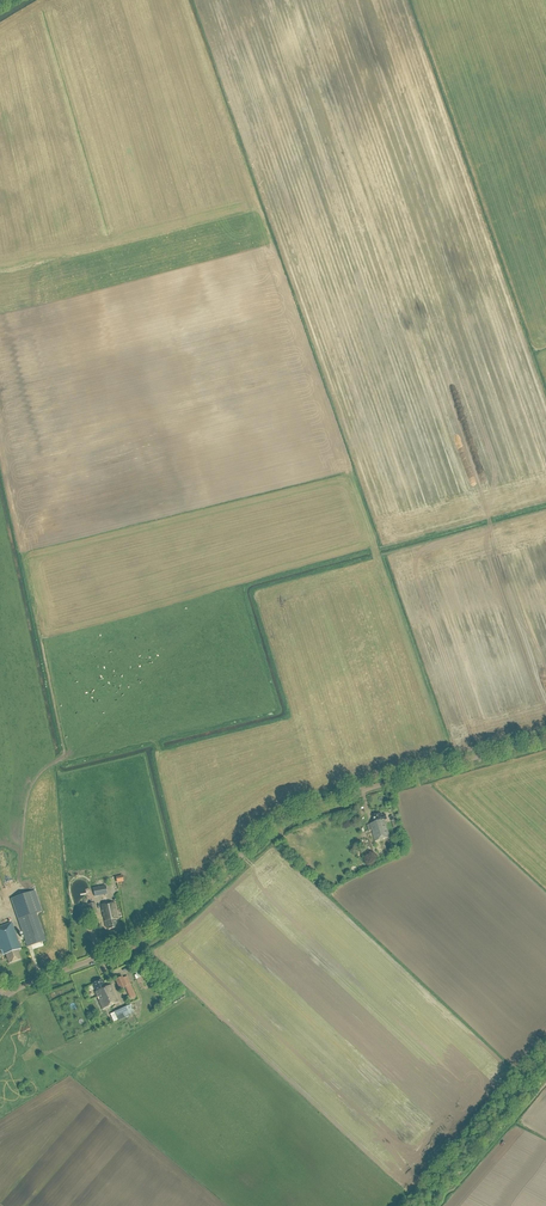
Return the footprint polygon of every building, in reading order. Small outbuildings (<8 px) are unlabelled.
[(388,810),(394,828),(399,827),(397,820),(396,820),(393,809),(388,810)] [(382,816),(382,815),(382,814),(373,816),(375,823),(370,824),(375,841),(390,837),(385,820),(387,819),(386,815),(382,816)] [(374,844),(369,827),(362,829),(367,846),(374,844)] [(397,839),(400,851),(405,850),(401,838),(397,839)] [(94,897),(107,895),(105,886),(93,889),(94,897)] [(11,899),(18,920),(27,947),(46,941),(37,914),(42,912),(34,891),(11,899)] [(118,918),(114,902),(101,905),(104,918),(106,917),(106,921),(105,921),(106,927),(108,927),(108,929),(118,927),(116,919),(118,919),(118,918)] [(88,904),(90,915),(97,914),(94,903),(88,904)] [(21,950),(12,923),(0,927),(0,950),(0,951),(2,950),(4,955),(6,955),(9,964),(21,960),(18,951),(21,950)] [(115,980),(116,981),(119,989),(124,987),(126,986),(122,978),(122,977),(115,980)] [(106,988),(103,980),(94,984),(97,991),(96,992),(98,997),(106,993),(107,995),(115,991),(112,985),(106,988)] [(126,986),(130,995),(133,994),(135,993),(131,984),(129,985),(126,986)] [(102,1012),(97,997),(93,998),(90,989),(84,991),(93,1015),(102,1012)] [(120,1002),(115,991),(107,995),(106,993),(98,997),(104,1009),(120,1002)] [(115,1011),(116,1015),(119,1020),(134,1014),(130,1005),(115,1011)] [(104,1026),(109,1024),(105,1015),(100,1017),(104,1026)]
